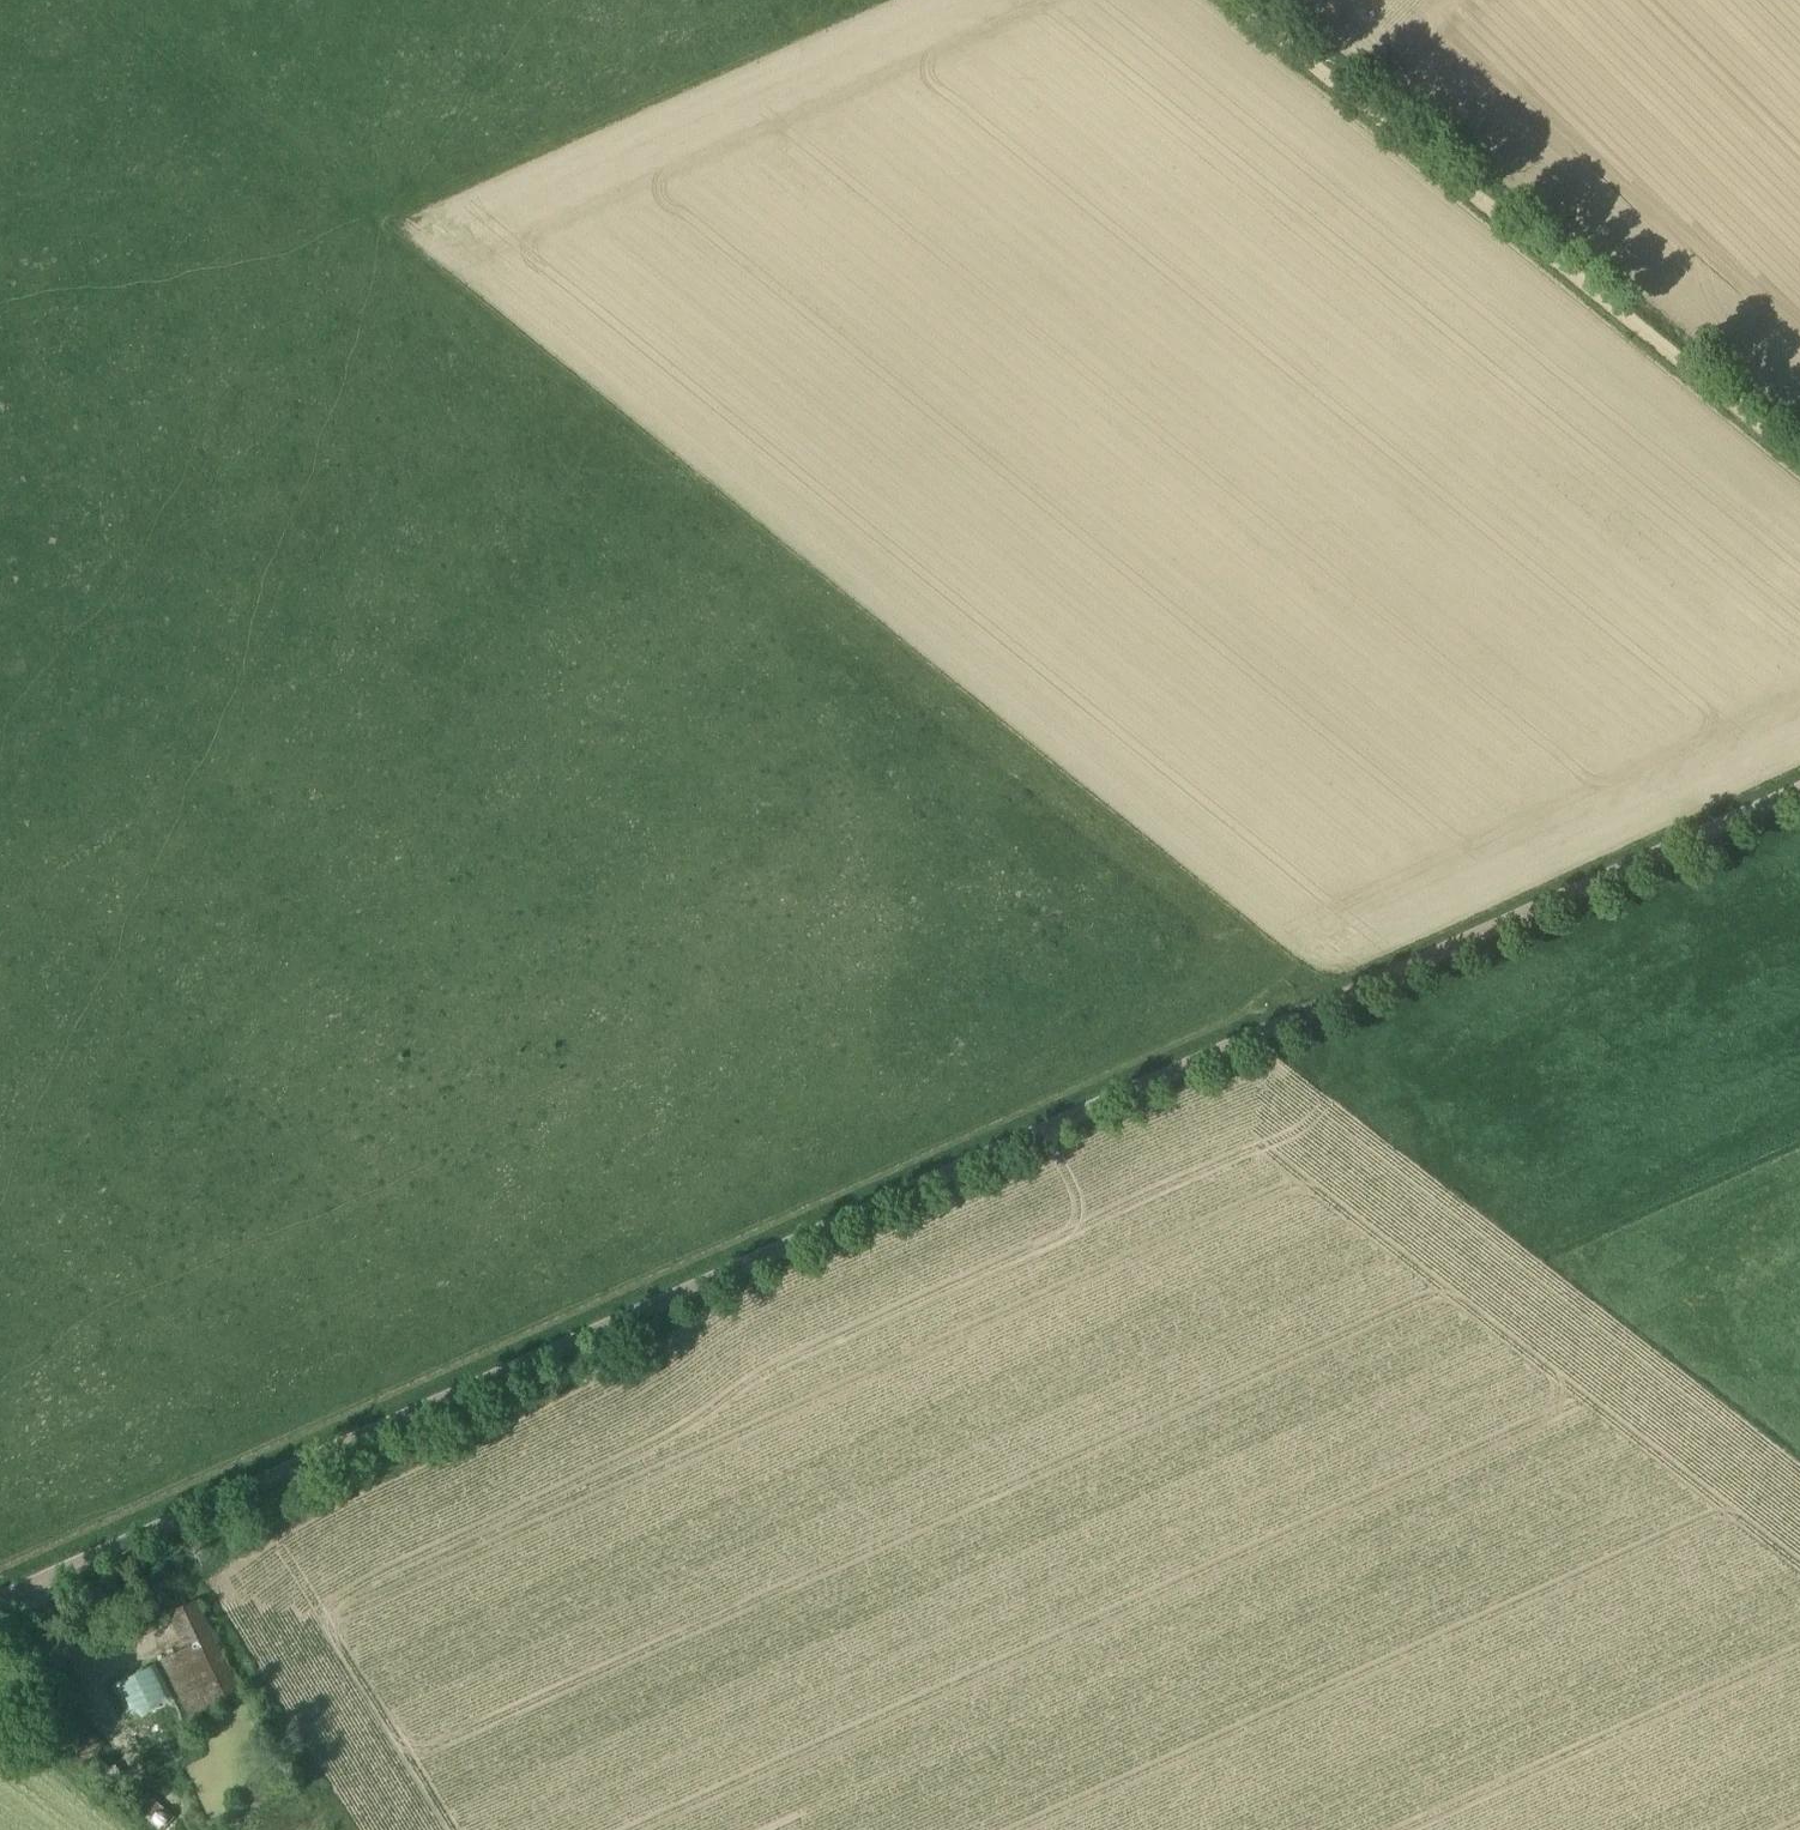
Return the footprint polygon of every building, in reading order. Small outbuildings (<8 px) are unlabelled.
[(187,1713),(205,1705),(241,1688),(196,1601),(171,1613),(187,1648),(163,1660),(187,1713)] [(152,1798),(150,1800),(144,1795),(139,1800),(145,1805),(139,1813),(159,1829),(162,1829),(174,1817),(152,1798)]
